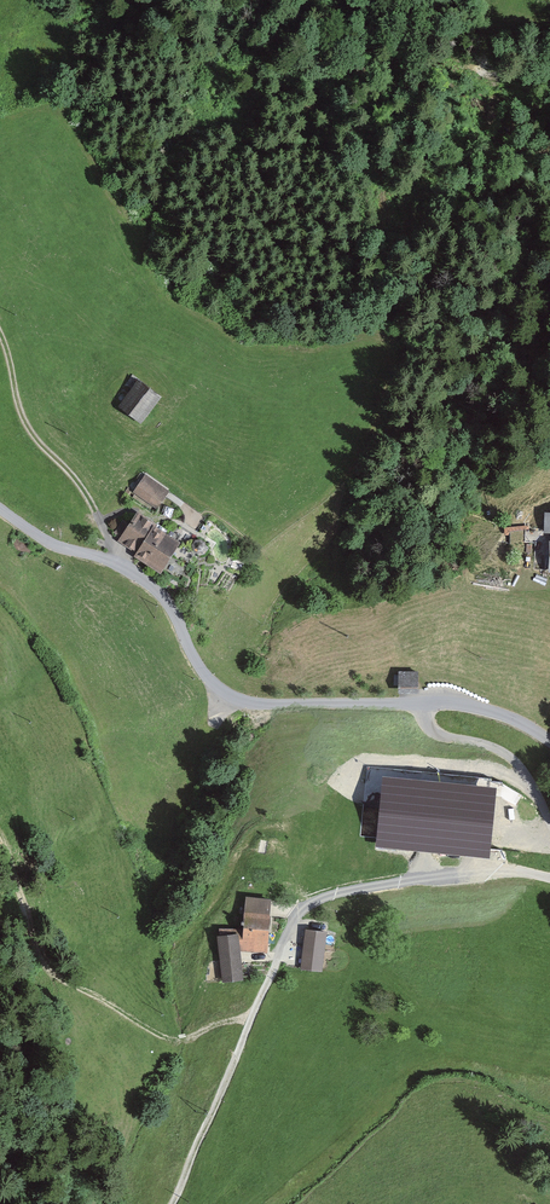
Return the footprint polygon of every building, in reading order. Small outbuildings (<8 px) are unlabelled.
[(139,380),(121,403),(146,423),(165,400),(139,380)] [(142,477),(134,490),(163,510),(172,497),(142,477)] [(138,513),(119,542),(162,571),(181,542),(138,513)] [(418,672),(401,673),(402,692),(419,692),(418,672)] [(271,901),(250,899),(245,957),(267,958),(271,901)] [(332,933),(306,931),(302,974),(327,976),(332,933)] [(240,939),(219,941),(224,981),(245,979),(240,939)]
